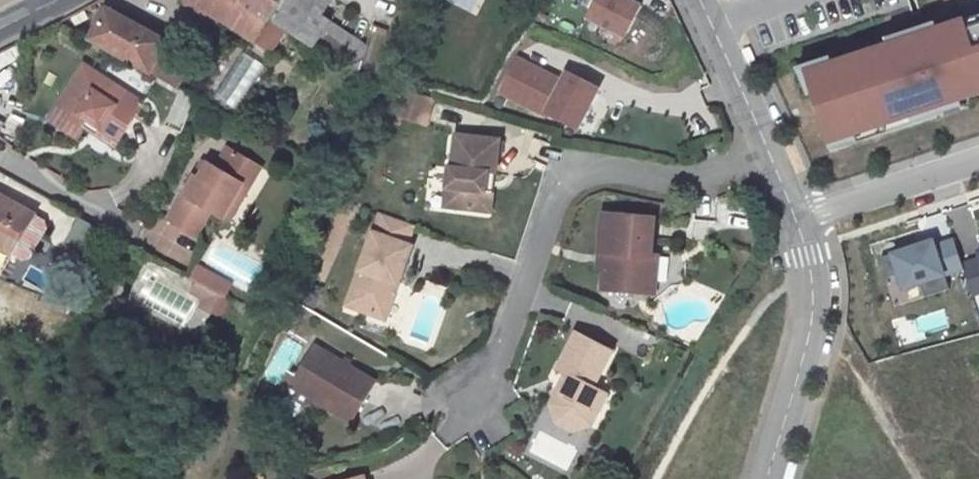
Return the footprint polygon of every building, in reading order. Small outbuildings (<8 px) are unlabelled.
[(297,37),(356,79),(369,47),(323,14),(332,0),(182,0),(271,52),(297,37)] [(637,0),(595,0),(587,17),(629,36),(645,4),(637,0)] [(145,66),(162,36),(106,6),(90,36),(145,66)] [(802,69),(829,152),(978,103),(978,25),(968,28),(964,17),(802,69)] [(560,77),(518,56),(499,93),(578,132),(600,87),(564,69),(560,77)] [(86,65),(50,120),(79,136),(85,126),(89,119),(123,139),(137,116),(119,104),(128,91),(86,65)] [(396,111),(423,125),(434,103),(406,90),(396,111)] [(119,104),(137,116),(146,102),(128,91),(119,104)] [(181,131),(193,99),(179,93),(166,125),(181,131)] [(123,139),(89,119),(85,126),(118,146),(123,139)] [(447,160),(444,197),(481,199),(484,164),(492,164),(495,132),(453,129),(450,160),(447,160)] [(232,147),(220,167),(228,172),(239,151),(232,147)] [(226,217),(245,183),(252,188),(265,167),(239,151),(228,172),(220,167),(213,163),(203,178),(198,176),(172,220),(200,236),(215,211),(226,217)] [(203,178),(213,163),(209,160),(198,176),(203,178)] [(481,199),(489,200),(492,164),(484,164),(481,199)] [(233,221),(252,188),(245,183),(226,217),(233,221)] [(0,196),(0,252),(27,267),(52,226),(0,196)] [(647,213),(596,208),(592,248),(598,249),(595,286),(629,291),(630,281),(633,278),(648,280),(650,255),(642,254),(647,213)] [(411,239),(373,228),(347,304),(381,315),(393,279),(398,281),(411,239)] [(963,271),(953,233),(880,253),(886,276),(897,273),(901,290),(923,284),(926,291),(946,286),(944,276),(963,271)] [(598,249),(592,248),(590,266),(596,266),(598,249)] [(958,254),(975,309),(978,308),(978,248),(958,254)] [(659,257),(659,282),(670,282),(670,257),(659,257)] [(219,277),(202,267),(195,279),(213,289),(219,277)] [(189,276),(182,288),(209,303),(205,309),(217,316),(221,308),(214,304),(220,293),(213,289),(195,279),(189,276)] [(228,298),(229,298),(236,286),(219,277),(213,289),(220,293),(228,298)] [(630,281),(629,291),(646,292),(648,280),(633,278),(630,281)] [(381,315),(386,316),(398,281),(393,279),(381,315)] [(220,293),(214,304),(221,308),(228,298),(220,293)] [(625,315),(628,296),(614,294),(611,313),(625,315)] [(592,387),(611,352),(577,335),(557,371),(564,375),(569,378),(561,393),(556,391),(549,405),(555,422),(572,430),(589,425),(596,411),(590,408),(599,390),(592,387)] [(354,422),(377,382),(315,346),(297,377),(319,390),(313,398),(354,422)] [(569,378),(564,375),(556,391),(561,393),(569,378)] [(297,377),(292,386),(313,398),(319,390),(297,377)] [(590,408),(596,411),(605,393),(599,390),(590,408)] [(363,470),(337,478),(367,478),(363,470)]
